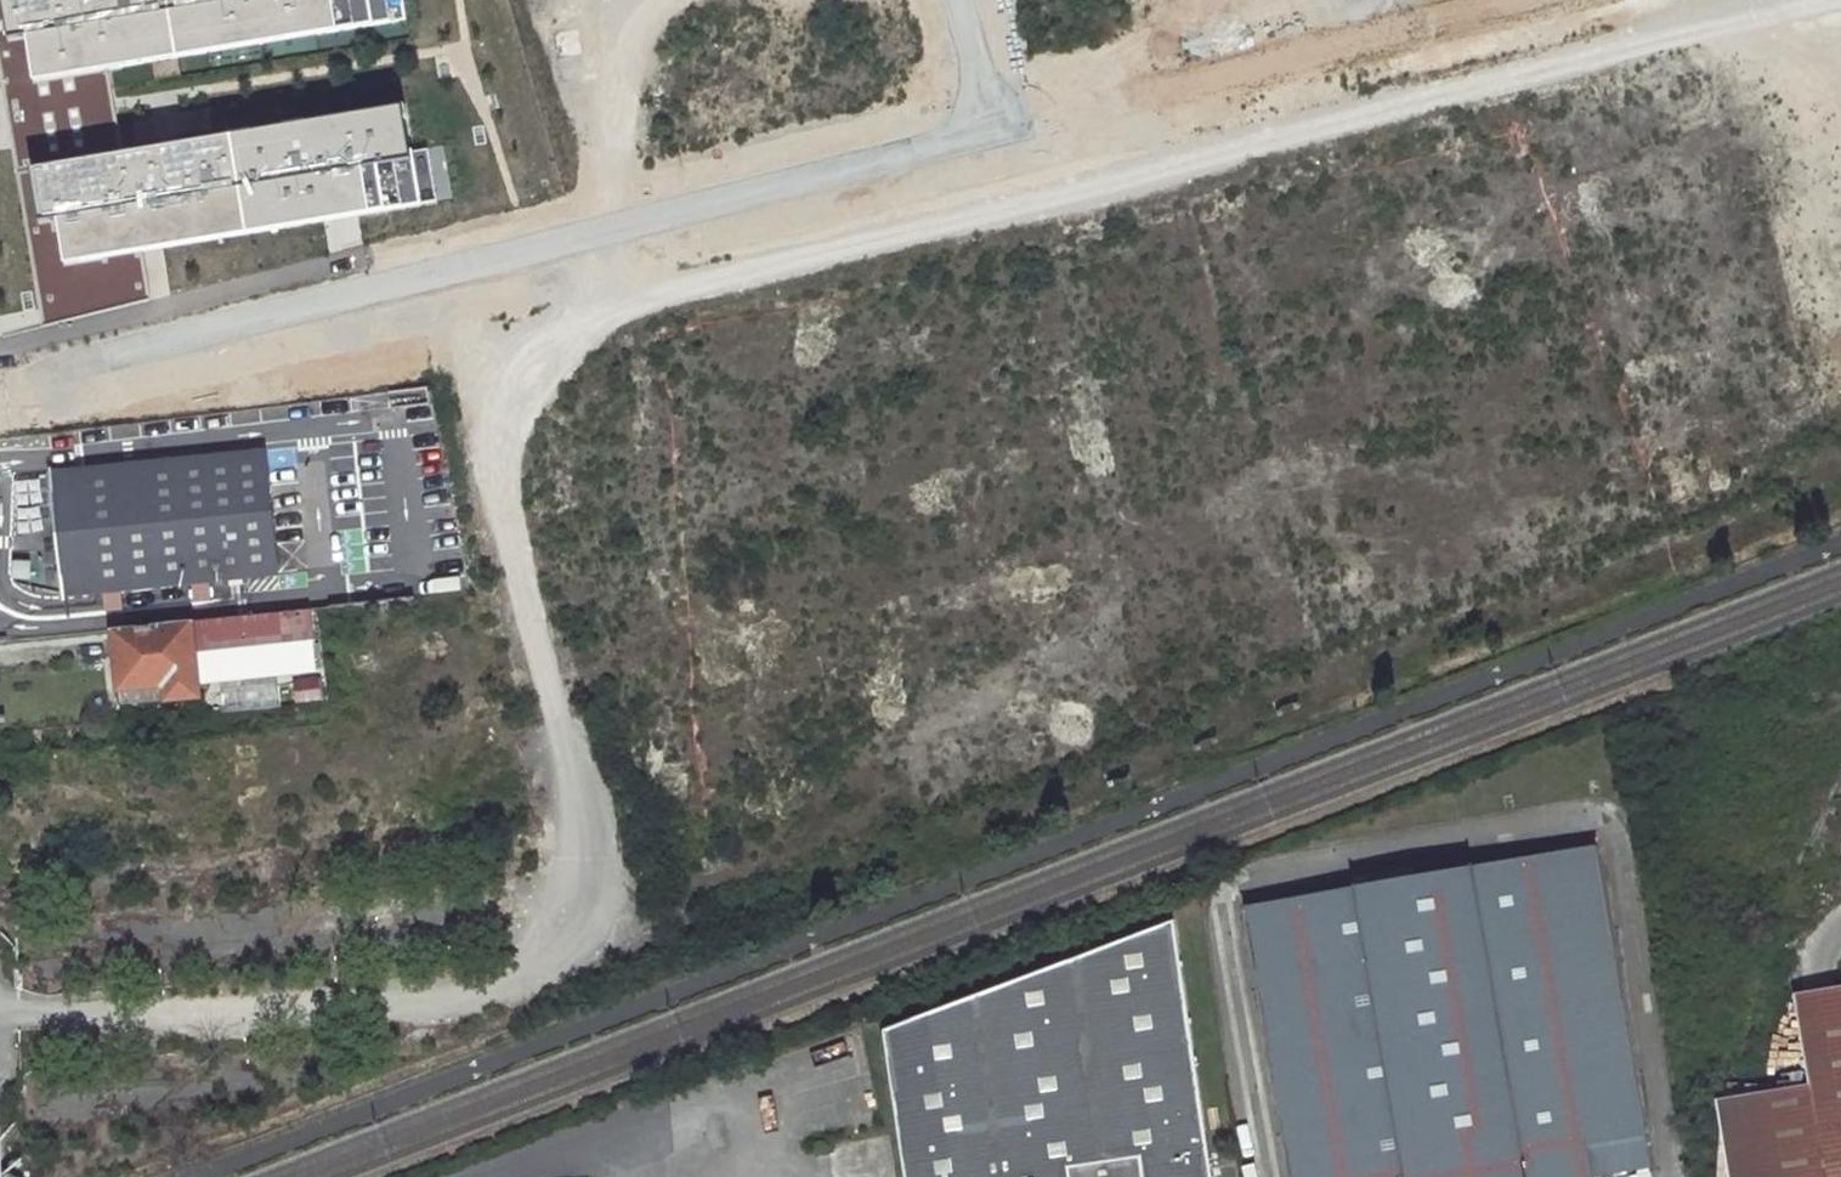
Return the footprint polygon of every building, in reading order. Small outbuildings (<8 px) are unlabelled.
[(44,309),(146,292),(139,251),(436,200),(427,146),(410,149),(405,119),(392,121),(381,111),(123,155),(109,69),(389,21),(389,22),(406,19),(402,0),(0,0),(0,69),(3,88),(6,87),(44,309)] [(264,450),(47,473),(61,595),(278,571),(264,450)] [(313,609),(115,629),(122,703),(123,706),(201,700),(198,672),(291,662),(289,643),(317,640),(313,609)] [(321,701),(319,675),(288,678),(290,704),(321,701)] [(1585,1175),(1644,1167),(1594,845),(1247,898),(1289,1176),(1368,1176),(1405,1172),(1406,1176),(1585,1176),(1585,1175)] [(905,1176),(1072,1176),(1071,1168),(1142,1158),(1145,1176),(1213,1176),(1175,922),(883,1031),(905,1176)] [(1792,993),(1808,1083),(1762,1091),(1747,1093),(1726,1097),(1715,1098),(1726,1176),(1840,1176),(1840,985),(1840,986),(1792,993)]
